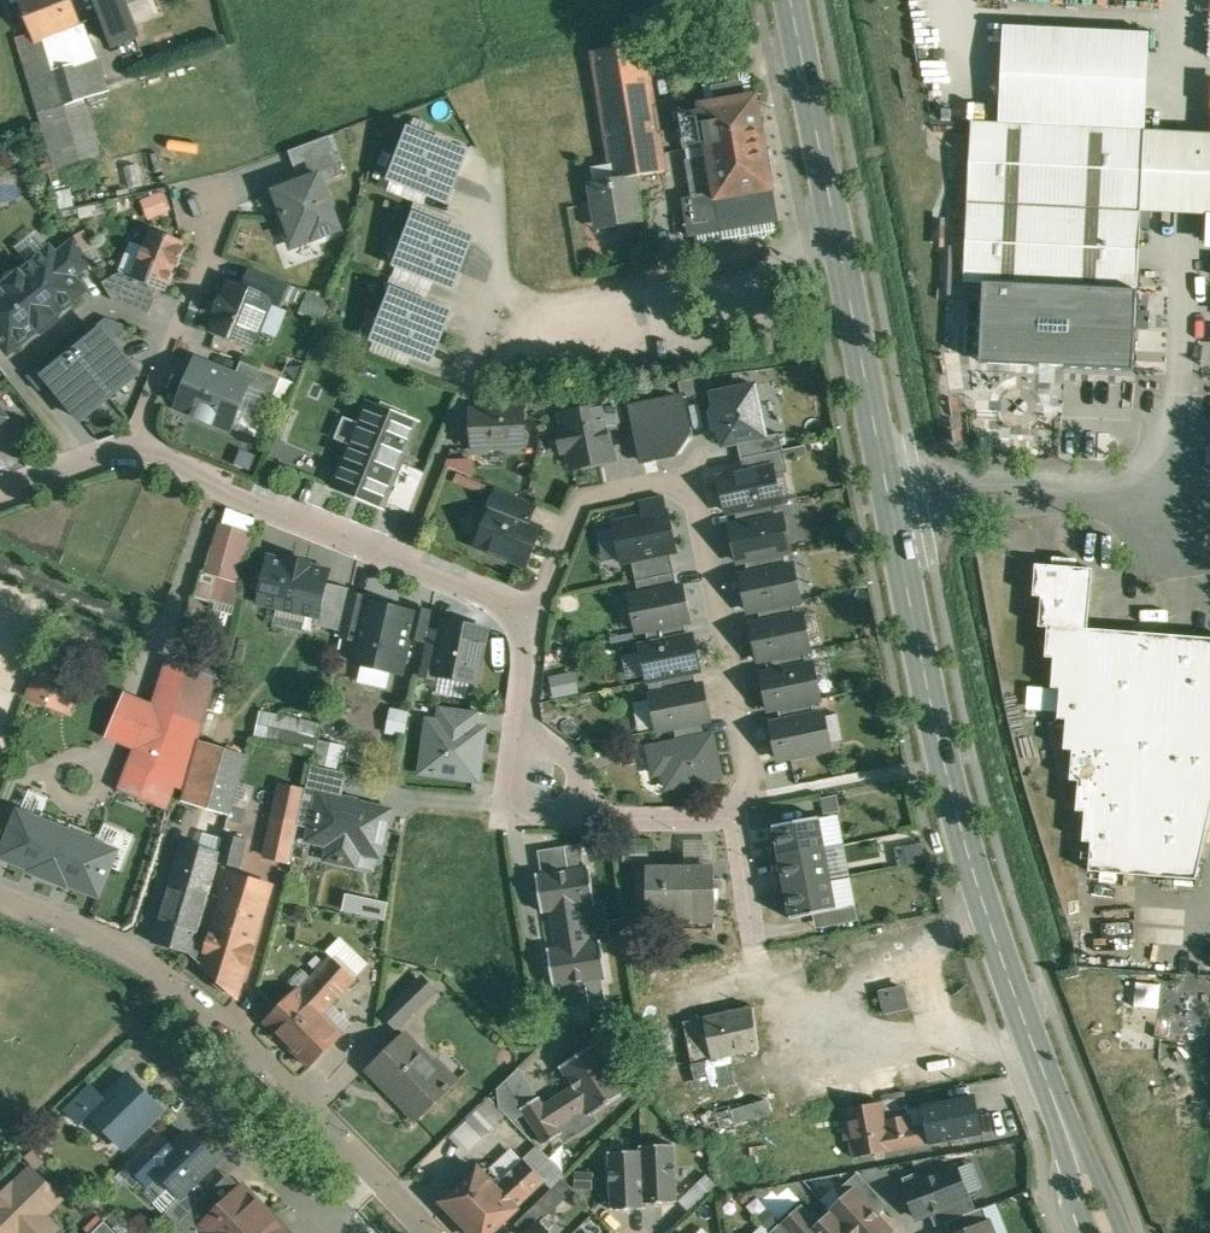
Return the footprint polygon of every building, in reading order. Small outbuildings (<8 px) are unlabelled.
[(32,32),(36,41),(48,36),(82,23),(73,0),(20,0),(32,32)] [(126,3),(103,11),(116,45),(139,37),(126,3)] [(48,36),(36,41),(32,32),(18,37),(40,112),(81,99),(107,91),(97,56),(57,69),(48,36)] [(1005,32),(1000,124),(1145,131),(1149,39),(1005,32)] [(645,42),(594,51),(612,164),(615,179),(637,176),(667,171),(666,170),(645,42)] [(745,71),(709,77),(704,85),(707,103),(699,104),(700,108),(678,112),(684,149),(706,145),(708,156),(687,159),(694,197),(684,199),(689,236),(696,235),(697,244),(701,246),(708,245),(712,248),(713,248),(716,243),(734,240),(738,243),(739,243),(742,239),(759,236),(764,239),(765,238),(768,234),(775,233),(777,230),(776,221),(780,221),(758,94),(756,95),(752,76),(745,71)] [(81,99),(40,112),(54,163),(97,149),(81,99)] [(1000,124),(972,122),(964,283),(983,283),(979,362),(1134,371),(1136,329),(1149,330),(1150,311),(1137,311),(1140,212),(1145,131),(1000,124)] [(390,178),(452,204),(473,151),(411,126),(390,178)] [(290,148),(299,171),(321,163),(328,182),(350,174),(333,131),(290,148)] [(1145,131),(1140,212),(1209,214),(1209,134),(1145,131)] [(299,171),(267,183),(290,246),(344,226),(328,182),(321,163),(299,171)] [(612,164),(592,167),(601,221),(642,214),(643,221),(644,221),(637,176),(615,179),(612,164)] [(163,193),(142,201),(150,220),(170,212),(163,193)] [(398,262),(455,286),(475,238),(418,214),(398,262)] [(186,242),(152,229),(133,275),(133,277),(158,287),(167,290),(177,264),(179,265),(186,248),(184,247),(186,242)] [(93,264),(76,236),(55,253),(76,278),(93,264)] [(20,272),(20,271),(17,271),(12,271),(8,273),(5,277),(4,281),(4,284),(5,285),(0,289),(0,341),(3,344),(6,348),(25,339),(86,290),(55,253),(51,248),(20,272)] [(288,283),(252,268),(245,287),(271,298),(271,300),(280,303),(288,283)] [(133,275),(122,271),(103,282),(114,299),(150,313),(157,296),(155,295),(158,287),(133,277),(133,275)] [(245,287),(231,282),(225,296),(223,296),(216,313),(218,314),(212,329),(252,345),(271,300),(271,298),(245,287)] [(375,341),(433,365),(453,312),(396,289),(375,341)] [(330,301),(311,293),(303,312),(323,320),(330,301)] [(140,373),(101,326),(41,375),(81,422),(140,373)] [(236,377),(197,361),(179,405),(193,411),(197,415),(201,417),(205,420),(210,421),(215,421),(217,420),(232,426),(246,391),(250,382),(236,377)] [(282,377),(242,361),(236,377),(250,382),(246,391),(272,402),(282,377)] [(695,378),(680,381),(682,393),(687,391),(688,397),(699,395),(695,378)] [(630,386),(614,388),(621,421),(635,418),(633,408),(635,407),(630,386)] [(614,388),(588,394),(592,409),(602,407),(607,429),(622,426),(621,421),(614,388)] [(720,394),(728,444),(766,438),(758,388),(720,394)] [(548,393),(485,395),(485,409),(524,408),(525,409),(546,408),(548,393)] [(635,407),(633,408),(635,418),(644,461),(678,454),(691,434),(683,397),(635,407)] [(416,422),(370,403),(361,427),(363,428),(357,443),(354,442),(336,487),(355,494),(356,490),(365,494),(364,498),(382,505),(384,501),(400,461),(416,422)] [(592,409),(564,415),(567,429),(560,431),(564,451),(571,450),(575,467),(613,459),(607,429),(602,407),(592,409)] [(485,409),(473,410),(474,448),(526,446),(525,409),(524,408),(485,409)] [(784,449),(742,458),(745,472),(773,466),(775,475),(789,472),(784,449)] [(427,472),(400,461),(384,501),(411,512),(427,472)] [(745,472),(722,477),(729,512),(736,510),(774,503),(780,501),(775,475),(773,466),(745,472)] [(538,504),(497,487),(488,509),(492,510),(493,509),(529,524),(538,504)] [(774,503),(736,510),(739,525),(777,517),(774,503)] [(529,524),(493,509),(492,510),(479,544),(527,564),(541,529),(529,524)] [(667,513),(616,523),(624,561),(633,559),(670,551),(675,550),(667,513)] [(739,525),(732,526),(739,561),(746,560),(784,552),(790,551),(783,516),(739,525)] [(253,533),(223,525),(210,573),(240,581),(253,533)] [(670,551),(633,559),(637,580),(675,572),(670,551)] [(784,552),(746,560),(749,574),(787,566),(784,552)] [(1089,629),(1094,569),(1077,567),(1078,559),(1054,557),(1054,566),(1037,564),(1034,595),(1043,596),(1041,626),(1049,627),(1047,657),(1055,658),(1053,688),(1062,688),(1059,718),(1068,719),(1066,749),(1074,750),(1072,780),(1080,780),(1078,810),(1087,811),(1084,841),(1093,842),(1090,871),(1197,879),(1209,820),(1209,638),(1089,629)] [(324,568),(263,558),(255,604),(276,607),(316,614),(322,581),(324,568)] [(749,574),(742,575),(750,611),(759,609),(792,602),(801,600),(793,565),(787,566),(749,574)] [(675,572),(637,580),(640,594),(678,586),(675,572)] [(351,585),(322,581),(316,614),(314,626),(343,631),(351,585)] [(640,594),(631,596),(639,631),(647,630),(685,622),(690,621),(683,585),(678,586),(640,594)] [(368,598),(351,594),(343,631),(342,635),(358,639),(366,601),(368,602),(368,598)] [(368,602),(366,601),(358,639),(353,661),(402,672),(410,636),(415,613),(413,613),(368,602)] [(792,602),(759,609),(762,623),(795,616),(792,602)] [(316,614),(276,607),(273,626),(313,633),(314,626),(316,614)] [(433,612),(414,608),(413,613),(415,613),(410,636),(427,640),(429,631),(433,612)] [(762,623),(752,625),(760,660),(767,658),(805,651),(811,649),(804,614),(762,623)] [(487,630),(446,621),(443,634),(435,673),(438,673),(477,681),(487,630)] [(685,622),(647,630),(650,644),(688,636),(685,622)] [(443,634),(429,631),(427,640),(421,673),(437,677),(438,673),(435,673),(443,634)] [(650,644),(642,645),(649,681),(661,678),(694,671),(700,670),(693,635),(688,636),(650,644)] [(805,651),(767,658),(770,673),(808,665),(805,651)] [(83,677),(44,661),(41,667),(47,670),(35,697),(69,711),(83,677)] [(153,705),(123,694),(107,737),(134,746),(119,788),(164,805),(172,783),(181,786),(220,682),(168,663),(153,705)] [(770,673),(763,674),(770,709),(821,699),(814,664),(808,665),(770,673)] [(694,671),(661,678),(664,692),(697,685),(694,671)] [(557,695),(581,693),(579,673),(555,675),(557,695)] [(664,692),(652,695),(659,730),(675,727),(703,721),(710,719),(703,684),(697,685),(664,692)] [(481,711),(439,705),(437,722),(479,727),(481,711)] [(408,737),(414,711),(395,707),(389,732),(408,737)] [(772,725),(779,760),(830,749),(823,714),(772,725)] [(703,721),(675,727),(678,741),(706,735),(703,721)] [(479,727),(437,722),(433,749),(426,748),(423,772),(479,779),(481,762),(476,756),(477,750),(483,745),(486,728),(479,727)] [(678,741),(650,747),(655,774),(663,772),(665,773),(668,787),(722,776),(713,734),(706,735),(678,741)] [(248,754),(202,740),(184,801),(183,800),(183,801),(208,809),(209,808),(230,815),(248,754)] [(344,747),(320,742),(316,762),(339,767),(344,747)] [(347,774),(312,766),(308,787),(343,795),(347,774)] [(305,790),(282,785),(275,817),(298,823),(305,790)] [(318,802),(305,799),(307,791),(305,790),(298,823),(290,861),(292,862),(293,860),(292,860),(299,825),(312,828),(318,802)] [(391,810),(320,794),(312,828),(310,839),(331,844),(328,858),(340,861),(340,862),(344,862),(356,865),(359,851),(380,855),(391,810)] [(243,804),(235,802),(232,813),(240,815),(243,804)] [(15,806),(0,844),(0,861),(101,901),(121,848),(15,806)] [(298,823),(275,817),(266,856),(290,861),(298,823)] [(820,817),(774,825),(780,857),(826,848),(820,817)] [(248,839),(226,833),(221,852),(219,862),(241,867),(248,839)] [(185,842),(155,942),(192,953),(197,937),(208,900),(216,873),(217,868),(221,852),(185,842)] [(538,851),(541,872),(584,866),(581,844),(538,851)] [(715,844),(686,844),(686,869),(715,868),(715,844)] [(920,844),(895,848),(898,866),(923,862),(920,844)] [(826,848),(780,857),(785,887),(832,878),(826,848)] [(541,872),(535,873),(541,914),(551,913),(556,947),(547,948),(553,987),(559,987),(602,980),(607,979),(602,944),(601,940),(591,941),(586,907),(595,906),(595,902),(589,865),(584,866),(541,872)] [(686,869),(648,869),(649,919),(693,918),(692,920),(715,920),(715,868),(686,869)] [(231,873),(210,941),(197,937),(192,953),(192,955),(203,964),(203,965),(238,996),(249,962),(251,963),(255,948),(253,947),(272,885),(231,873)] [(226,876),(216,873),(208,900),(218,903),(226,876)] [(832,878),(785,887),(791,918),(816,914),(838,909),(832,878)] [(388,903),(347,894),(343,911),(384,920),(388,903)] [(605,900),(595,902),(595,906),(586,907),(591,941),(601,940),(602,944),(611,942),(605,900)] [(857,905),(843,908),(845,923),(859,920),(857,905)] [(838,909),(816,914),(818,928),(845,923),(843,908),(838,909)] [(332,957),(313,978),(303,968),(290,981),(298,989),(323,1014),(356,978),(332,956),(331,957),(332,957)] [(1163,981),(1125,978),(1121,1041),(1159,1045),(1163,981)] [(602,980),(559,987),(562,1009),(606,1003),(602,980)] [(416,984),(385,1015),(397,1027),(404,1034),(405,1033),(398,1026),(428,997),(416,984)] [(902,984),(882,989),(887,1012),(907,1008),(902,984)] [(1176,1040),(1202,1040),(1203,987),(1177,987),(1176,1040)] [(323,1014),(298,989),(266,1020),(283,1038),(284,1036),(292,1044),(291,1045),(292,1047),(293,1046),(310,1064),(310,1065),(311,1066),(343,1035),(323,1014)] [(751,1007),(684,1022),(694,1064),(761,1049),(751,1007)] [(404,1034),(369,1068),(391,1092),(396,1087),(407,1098),(406,1099),(421,1115),(417,1118),(418,1119),(459,1080),(458,1078),(452,1084),(432,1065),(434,1063),(405,1033),(404,1034)] [(598,1043),(562,1066),(575,1087),(559,1097),(560,1099),(546,1107),(557,1125),(587,1106),(592,1115),(629,1091),(598,1043)] [(105,1099),(91,1112),(91,1113),(125,1147),(164,1109),(130,1075),(105,1099)] [(92,1085),(68,1109),(81,1123),(91,1113),(91,1112),(105,1099),(92,1085)] [(975,1095),(924,1105),(927,1123),(931,1142),(931,1143),(955,1139),(956,1145),(968,1143),(967,1136),(982,1133),(975,1095)] [(546,1107),(539,1097),(523,1107),(546,1144),(563,1134),(557,1125),(546,1107)] [(491,1098),(454,1134),(469,1148),(505,1113),(491,1098)] [(885,1101),(848,1109),(850,1121),(845,1122),(849,1139),(854,1138),(857,1156),(901,1148),(898,1128),(915,1125),(912,1110),(887,1115),(885,1101)] [(708,1130),(751,1125),(749,1108),(706,1113),(708,1130)] [(915,1125),(898,1128),(901,1148),(931,1142),(927,1123),(915,1125)] [(173,1147),(154,1166),(161,1173),(183,1195),(217,1161),(189,1132),(173,1147)] [(160,1133),(129,1164),(149,1184),(161,1173),(154,1166),(173,1147),(160,1133)] [(675,1144),(642,1145),(642,1150),(646,1203),(677,1201),(675,1144)] [(566,1175),(538,1146),(523,1158),(525,1160),(526,1159),(546,1181),(545,1181),(552,1189),(566,1175)] [(642,1150),(610,1151),(613,1209),(646,1208),(646,1203),(642,1150)] [(443,1201),(473,1232),(492,1232),(518,1208),(518,1207),(545,1181),(546,1181),(526,1159),(525,1160),(497,1186),(479,1167),(443,1201)] [(918,1172),(904,1178),(907,1186),(906,1187),(918,1218),(954,1203),(969,1197),(957,1166),(922,1180),(918,1172)] [(0,1197),(0,1232),(7,1232),(12,1228),(17,1232),(55,1232),(60,1229),(46,1215),(63,1198),(33,1167),(16,1184),(14,1183),(0,1197)] [(871,1186),(859,1173),(849,1183),(861,1195),(871,1186)] [(849,1183),(840,1191),(846,1197),(832,1211),(834,1213),(853,1232),(889,1232),(892,1230),(878,1214),(861,1195),(849,1183)] [(200,1227),(201,1228),(206,1232),(243,1232),(268,1209),(244,1185),(222,1206),(200,1227)] [(888,1205),(871,1186),(861,1195),(878,1214),(888,1205)] [(179,1223),(189,1232),(197,1232),(201,1228),(200,1227),(222,1206),(210,1193),(179,1223)] [(969,1197),(954,1203),(960,1217),(976,1210),(971,1196),(969,1197)] [(783,1224),(791,1232),(811,1232),(820,1225),(802,1207),(783,1224)] [(947,1222),(951,1232),(960,1232),(989,1222),(990,1223),(991,1222),(985,1207),(976,1210),(960,1217),(947,1222)] [(243,1232),(291,1232),(268,1209),(243,1232)] [(834,1213),(820,1225),(811,1232),(853,1232),(834,1213)] [(554,1225),(546,1216),(540,1223),(548,1231),(554,1225)] [(106,1221),(93,1232),(118,1232),(106,1221)] [(781,1222),(770,1232),(771,1232),(791,1232),(783,1224),(781,1222)] [(990,1223),(989,1222),(960,1232),(994,1232),(990,1223)] [(529,1232),(550,1232),(548,1231),(540,1223),(529,1232)]
